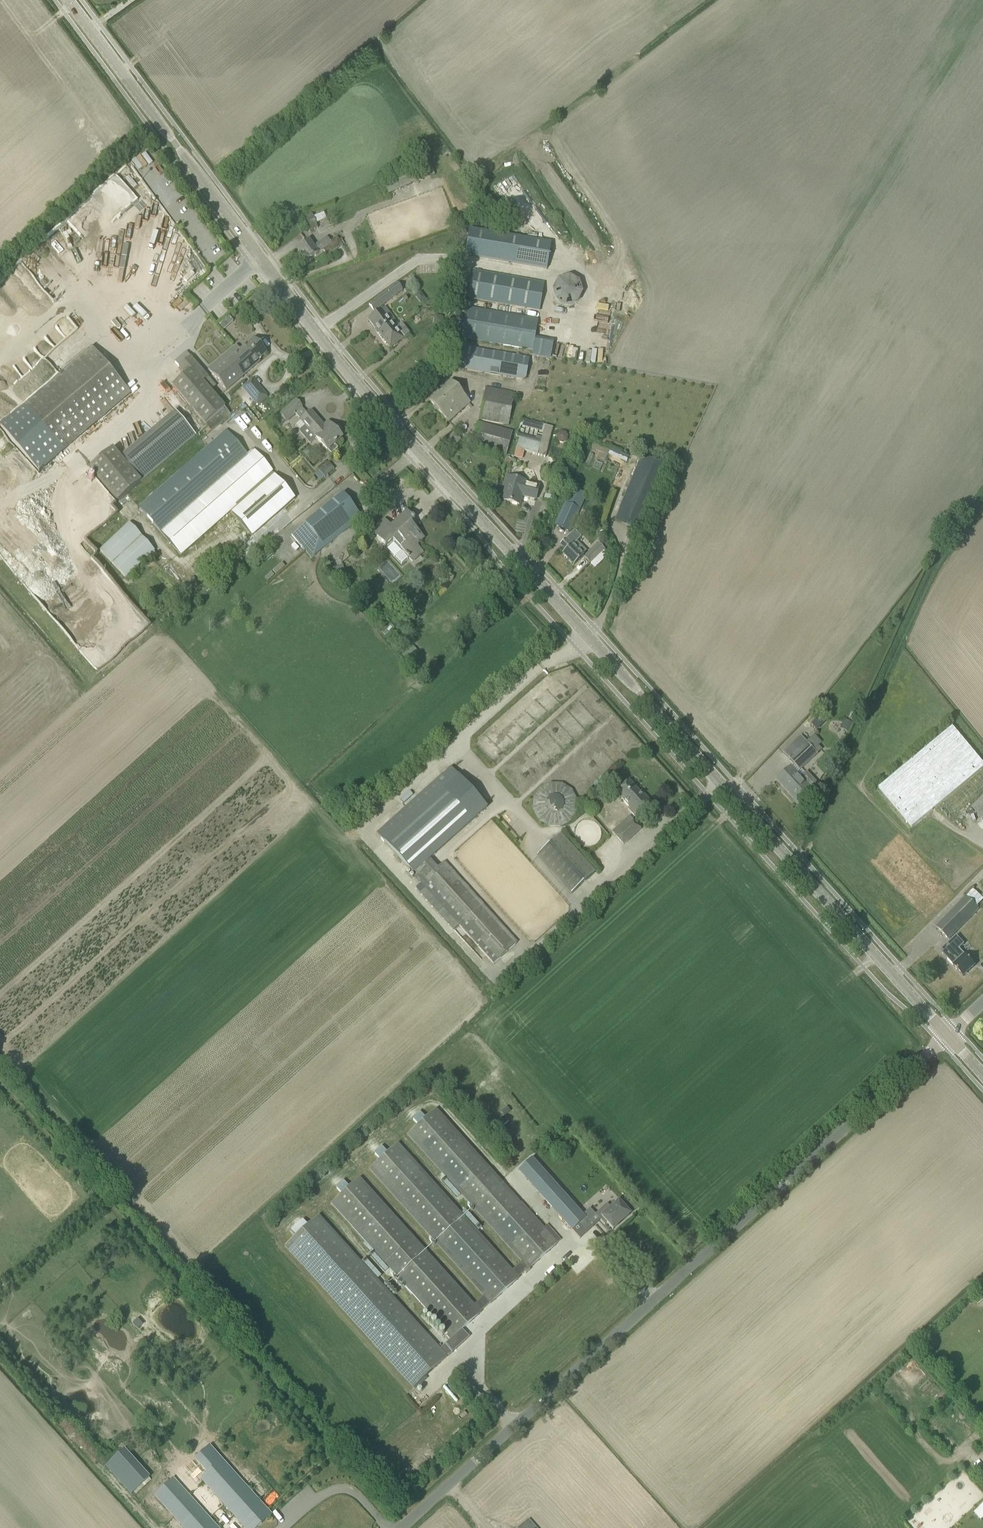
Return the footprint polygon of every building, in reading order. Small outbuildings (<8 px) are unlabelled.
[(383,182),(387,193),(398,189),(399,190),(423,181),(422,179),(434,175),(429,162),(425,164),(425,165),(383,182)] [(302,216),(308,232),(320,227),(318,222),(315,224),(310,212),(302,216)] [(138,213),(126,223),(134,233),(146,223),(138,213)] [(461,213),(455,216),(459,225),(465,222),(461,213)] [(78,220),(73,226),(83,234),(88,227),(78,220)] [(129,236),(133,233),(126,224),(122,227),(129,236)] [(469,228),(465,255),(546,269),(551,242),(469,228)] [(297,248),(306,262),(325,249),(330,255),(343,246),(337,238),(330,242),(327,238),(313,247),(308,241),(297,248)] [(208,268),(189,245),(186,246),(183,248),(178,250),(171,255),(168,257),(167,257),(165,252),(176,248),(174,242),(172,239),(166,241),(164,239),(129,266),(149,259),(154,265),(159,264),(160,269),(166,265),(167,270),(163,271),(164,275),(175,288),(191,275),(195,279),(208,268)] [(468,298),(522,307),(539,310),(544,283),(472,271),(468,298)] [(579,282),(568,277),(557,280),(552,291),(555,302),(566,307),(577,304),(582,294),(579,282)] [(369,306),(373,312),(401,291),(396,285),(369,306)] [(420,291),(415,295),(420,301),(425,297),(420,291)] [(182,314),(190,306),(185,300),(176,307),(182,314)] [(376,314),(368,320),(380,335),(382,338),(383,339),(385,342),(386,343),(390,349),(403,339),(409,334),(410,334),(402,324),(396,329),(390,323),(392,321),(393,321),(394,320),(392,317),(388,313),(385,308),(377,314),(376,314)] [(461,338),(533,350),(538,319),(466,308),(461,338)] [(229,316),(224,321),(228,325),(233,321),(229,316)] [(124,317),(115,327),(124,335),(133,325),(124,317)] [(260,362),(259,360),(267,354),(254,339),(240,350),(236,346),(208,370),(226,391),(260,362)] [(551,346),(547,377),(539,376),(535,409),(543,410),(542,420),(554,421),(563,348),(551,346)] [(459,368),(523,379),(526,378),(529,358),(463,347),(459,368)] [(38,471),(130,393),(91,348),(0,425),(0,426),(38,471)] [(185,375),(172,386),(190,407),(187,411),(190,414),(194,411),(205,425),(211,432),(231,415),(225,408),(203,382),(208,378),(190,357),(179,367),(185,375)] [(429,401),(448,422),(470,402),(451,381),(429,401)] [(479,420),(489,421),(508,425),(514,393),(485,387),(479,420)] [(252,400),(258,407),(268,399),(262,391),(252,400)] [(279,415),(285,421),(302,407),(297,400),(279,415)] [(336,444),(341,439),(330,425),(325,429),(316,419),(310,412),(301,420),(307,427),(301,432),(311,443),(316,438),(331,455),(338,449),(335,446),(336,444)] [(516,450),(514,457),(521,459),(523,452),(545,458),(552,429),(522,420),(521,420),(520,423),(545,429),(541,442),(516,435),(515,437),(520,439),(516,450)] [(471,446),(506,455),(512,432),(477,422),(471,446)] [(208,447),(140,508),(155,525),(161,532),(229,471),(247,456),(225,432),(208,447)] [(443,443),(450,450),(461,440),(454,432),(443,443)] [(89,469),(117,503),(142,482),(112,449),(89,469)] [(161,532),(179,553),(271,472),(253,451),(247,456),(229,471),(161,532)] [(626,494),(615,519),(644,530),(670,468),(642,456),(639,463),(640,464),(638,469),(637,468),(626,494)] [(315,476),(319,481),(324,477),(319,470),(316,473),(317,475),(315,476)] [(276,478),(239,510),(255,528),(285,501),(289,506),(294,501),(293,500),(294,498),(276,478)] [(502,500),(519,505),(521,496),(535,500),(539,488),(524,484),(525,482),(508,478),(502,500)] [(571,489),(554,525),(569,532),(586,495),(571,489)] [(596,505),(605,505),(605,489),(597,489),(596,505)] [(292,535),(311,558),(361,518),(342,494),(292,535)] [(371,531),(385,547),(393,539),(400,548),(405,553),(404,554),(408,558),(409,558),(412,561),(423,552),(416,544),(424,538),(411,523),(413,521),(413,522),(414,520),(412,518),(407,512),(391,527),(384,519),(371,531)] [(100,551),(125,578),(153,551),(127,525),(100,551)] [(560,545),(566,551),(562,554),(573,566),(583,556),(572,545),(581,537),(574,531),(560,545)] [(584,558),(589,564),(603,549),(598,544),(584,558)] [(281,563),(272,571),(276,574),(285,567),(281,563)] [(412,645),(402,654),(409,662),(419,653),(412,645)] [(843,720),(842,728),(849,730),(851,722),(843,720)] [(911,828),(982,768),(982,764),(952,727),(879,788),(911,828)] [(793,765),(794,766),(799,771),(817,755),(811,749),(815,745),(809,740),(806,743),(800,736),(782,753),(793,765)] [(450,767),(376,833),(413,874),(429,860),(487,807),(450,767)] [(776,780),(797,803),(817,784),(806,772),(800,778),(790,767),(776,780)] [(490,776),(508,796),(512,792),(494,772),(490,776)] [(616,793),(632,810),(630,812),(635,817),(651,803),(643,795),(642,796),(628,781),(623,786),(622,785),(616,790),(617,791),(616,793)] [(569,785),(548,784),(535,790),(535,812),(540,825),(563,825),(575,821),(575,800),(569,785)] [(982,822),(982,801),(973,809),(982,822)] [(612,832),(623,845),(629,840),(618,827),(612,832)] [(537,856),(571,894),(595,873),(560,834),(537,856)] [(429,860),(413,874),(420,883),(494,964),(517,943),(444,862),(436,869),(429,860)] [(966,896),(936,927),(949,940),(963,926),(980,909),(977,907),(967,896),(966,896)] [(981,940),(971,929),(962,938),(972,948),(981,940)] [(964,956),(959,949),(964,944),(956,936),(940,951),(947,960),(947,959),(953,966),(963,977),(975,966),(965,955),(964,956)] [(412,1119),(418,1126),(407,1136),(521,1262),(528,1269),(529,1269),(557,1244),(436,1109),(425,1119),(419,1113),(412,1119)] [(369,1170),(483,1297),(490,1304),(519,1278),(512,1271),(398,1144),(387,1153),(381,1147),(374,1153),(379,1160),(369,1170)] [(474,1305),(359,1179),(349,1188),(343,1181),(335,1188),(342,1195),(331,1205),(446,1331),(452,1338),(462,1329),(462,1330),(481,1312),(480,1312),(474,1305)] [(538,1193),(545,1201),(565,1223),(572,1230),(585,1219),(582,1216),(558,1189),(551,1182),(538,1193)] [(599,1219),(604,1225),(607,1223),(613,1230),(630,1215),(623,1207),(618,1201),(609,1210),(606,1206),(596,1215),(599,1219)] [(630,1201),(624,1206),(631,1213),(637,1208),(630,1201)] [(440,1349),(318,1215),(308,1225),(302,1219),(290,1230),(295,1236),(284,1246),(413,1388),(447,1357),(446,1356),(440,1349)] [(448,1356),(469,1337),(462,1330),(462,1329),(452,1338),(440,1349),(446,1356),(447,1355),(448,1356)] [(108,1462),(134,1491),(150,1477),(124,1448),(108,1462)] [(245,1527),(256,1527),(271,1515),(221,1459),(200,1479),(245,1527)] [(184,1527),(218,1527),(173,1478),(154,1495),(184,1527)]
